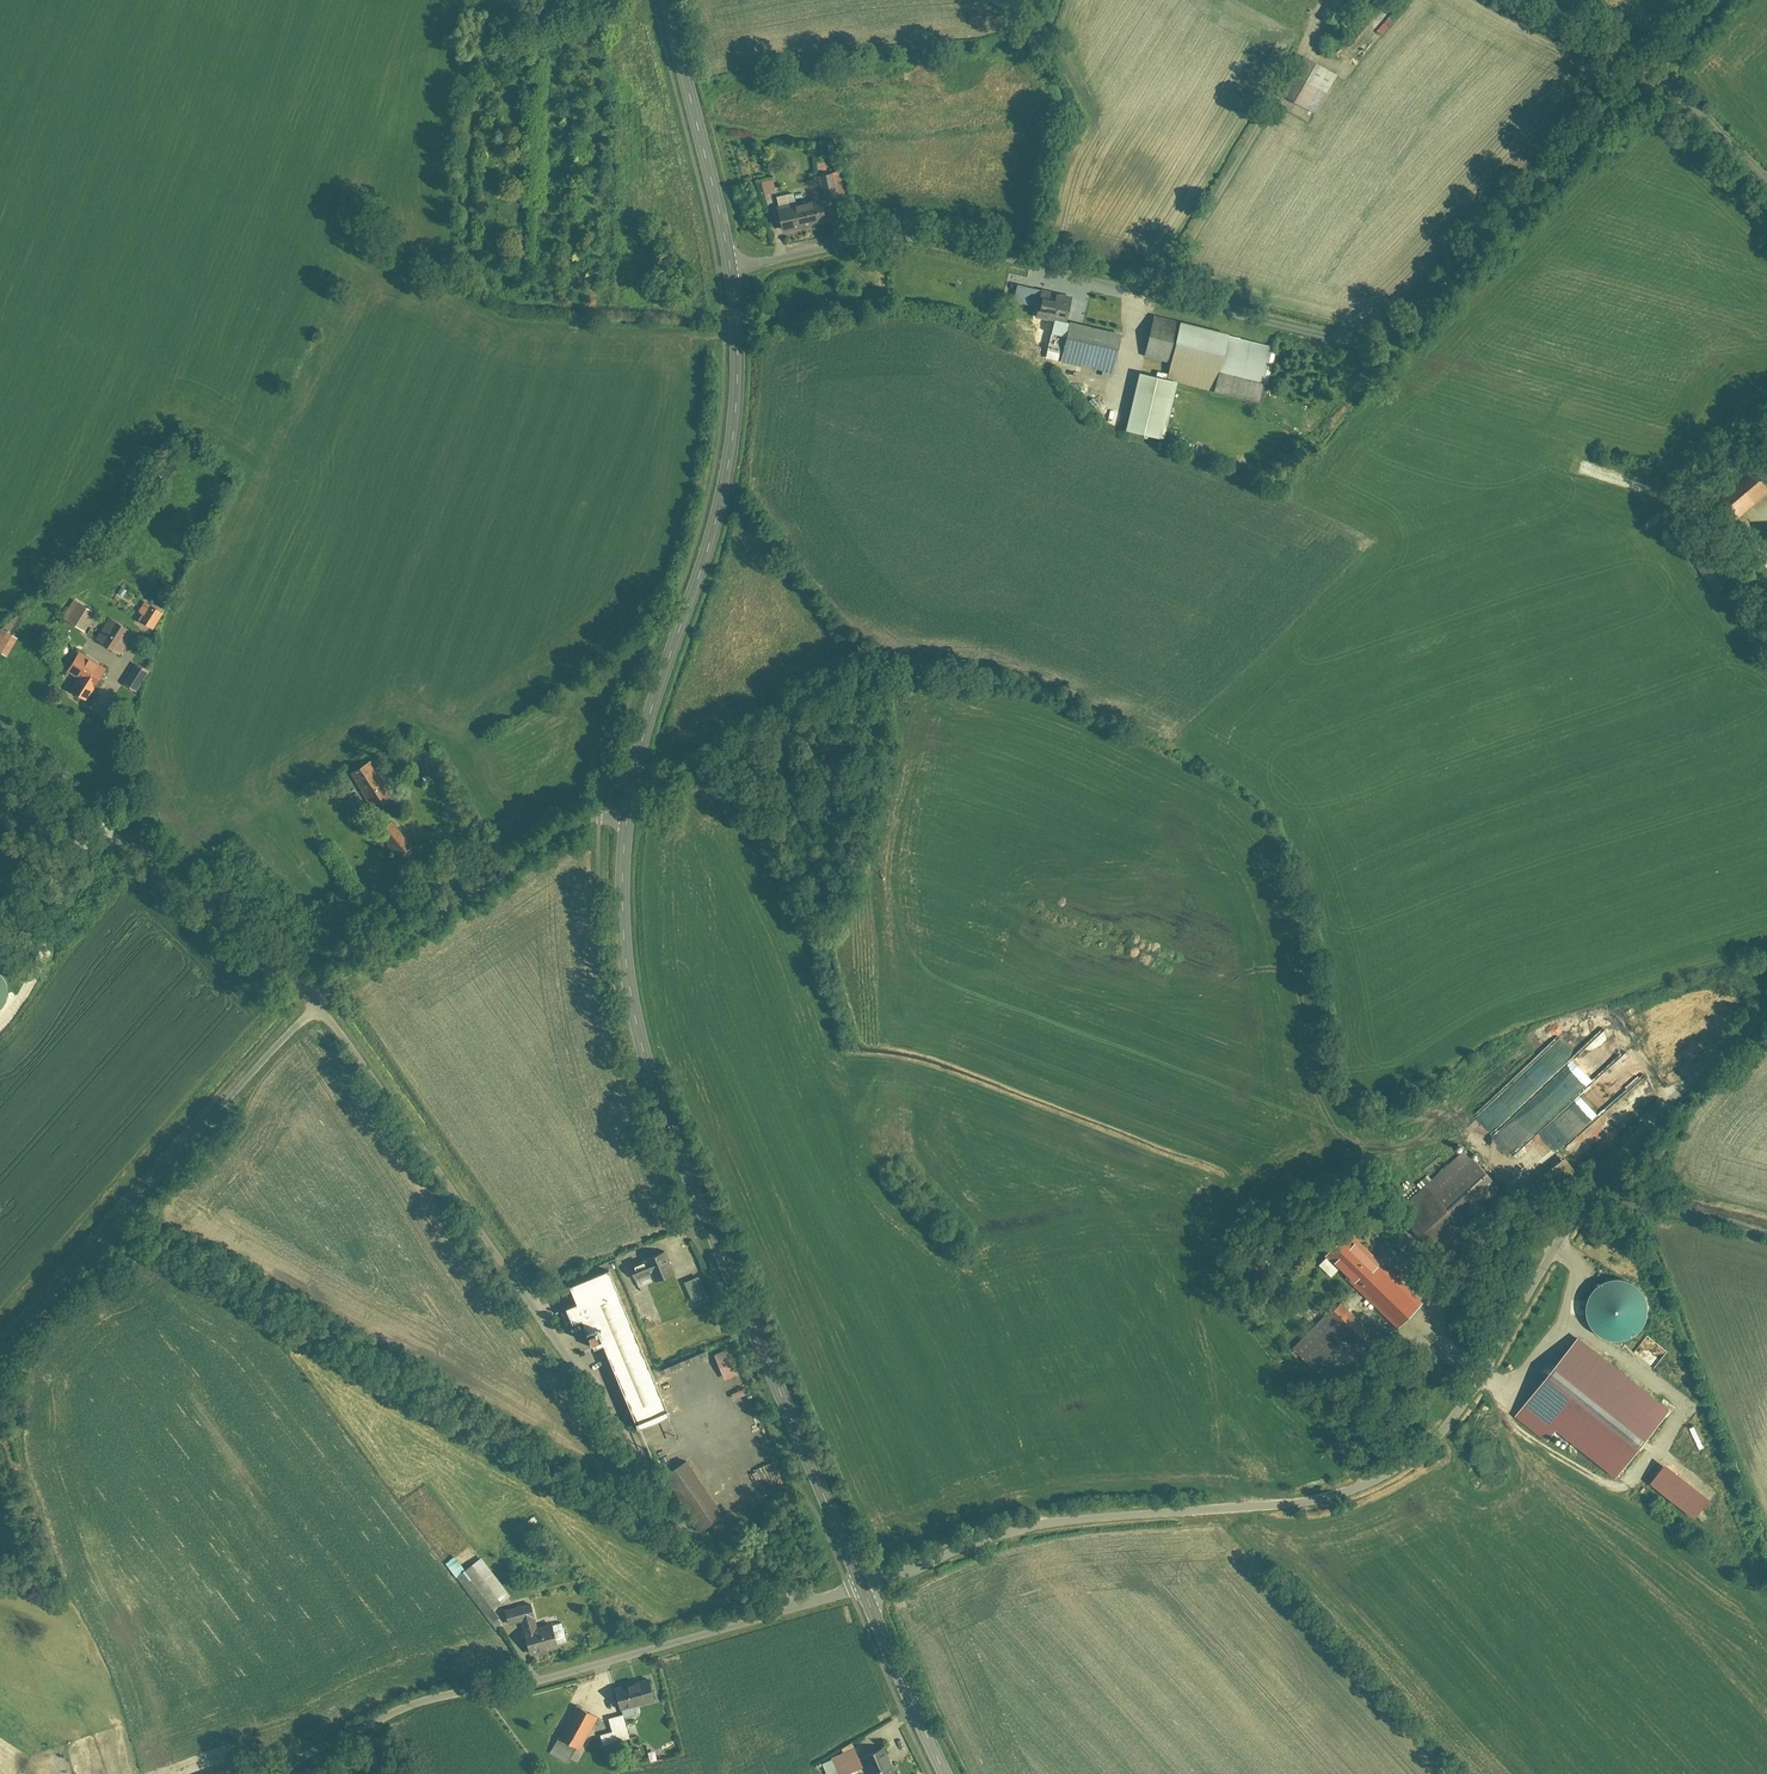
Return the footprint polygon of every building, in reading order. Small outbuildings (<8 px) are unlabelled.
[(552,9),(555,0),(526,0),(552,9)] [(1332,9),(1343,14),(1350,0),(1336,0),(1332,9)] [(1397,9),(1382,25),(1386,29),(1401,13),(1397,9)] [(1333,72),(1304,56),(1282,96),(1312,112),(1333,72)] [(840,171),(826,175),(832,198),(845,195),(840,171)] [(774,179),(764,181),(767,194),(776,192),(774,179)] [(828,200),(785,210),(790,230),(832,220),(828,200)] [(1062,299),(1048,295),(1043,314),(1062,320),(1063,318),(1071,320),(1077,298),(1063,294),(1062,299)] [(1275,343),(1160,315),(1150,356),(1174,361),(1170,377),(1170,379),(1182,382),(1261,401),(1275,343)] [(1071,320),(1063,318),(1062,320),(1053,357),(1117,373),(1127,334),(1071,320)] [(1170,377),(1145,371),(1131,429),(1168,438),(1182,382),(1170,379),(1170,377)] [(1713,502),(1730,523),(1766,493),(1766,492),(1751,472),(1713,502)] [(126,607),(135,594),(128,589),(119,602),(126,607)] [(76,600),(67,617),(87,628),(96,611),(76,600)] [(168,611),(151,600),(144,610),(147,612),(143,619),(158,628),(168,611)] [(113,618),(100,639),(121,652),(135,631),(113,618)] [(12,655),(20,635),(1,627),(0,629),(0,650),(12,655)] [(97,660),(80,651),(68,671),(79,677),(72,689),(91,699),(100,682),(106,685),(113,672),(104,668),(107,664),(98,659),(97,660)] [(139,665),(127,684),(138,690),(150,671),(139,665)] [(372,761),(351,773),(374,810),(394,797),(372,761)] [(393,825),(383,832),(402,856),(412,849),(393,825)] [(13,1006),(8,983),(0,985),(0,1009),(13,1006)] [(1558,1039),(1477,1114),(1503,1143),(1527,1121),(1525,1122),(1516,1112),(1551,1080),(1552,1081),(1540,1092),(1557,1111),(1597,1074),(1578,1054),(1575,1058),(1558,1039)] [(1603,1071),(1624,1093),(1647,1071),(1626,1049),(1603,1071)] [(1465,1151),(1400,1207),(1427,1238),(1491,1182),(1465,1151)] [(1554,1164),(1556,1172),(1561,1171),(1562,1177),(1579,1172),(1575,1158),(1554,1164)] [(1423,1303),(1351,1233),(1327,1257),(1400,1327),(1423,1303)] [(666,1251),(633,1265),(639,1278),(655,1272),(659,1281),(676,1274),(666,1251)] [(670,1415),(610,1273),(569,1290),(576,1306),(567,1310),(573,1326),(583,1322),(595,1351),(604,1347),(639,1428),(670,1415)] [(700,1277),(685,1283),(693,1303),(708,1297),(700,1277)] [(1632,1280),(1592,1285),(1599,1339),(1657,1331),(1652,1298),(1635,1300),(1632,1280)] [(1362,1324),(1338,1301),(1327,1312),(1347,1330),(1352,1335),(1362,1324)] [(1313,1366),(1347,1330),(1327,1312),(1293,1347),(1313,1366)] [(1666,1406),(1575,1335),(1513,1415),(1545,1439),(1554,1429),(1613,1474),(1666,1406)] [(727,1350),(714,1355),(725,1380),(738,1375),(727,1350)] [(1672,1461),(1656,1482),(1702,1519),(1718,1497),(1672,1461)] [(720,1516),(687,1463),(667,1475),(700,1529),(720,1516)] [(544,1532),(540,1519),(530,1522),(529,1520),(522,1523),(527,1538),(544,1532)] [(469,1568),(459,1555),(448,1563),(458,1577),(469,1568)] [(514,1595),(485,1556),(469,1568),(458,1577),(492,1622),(502,1615),(497,1608),(514,1595)] [(535,1601),(508,1609),(513,1623),(524,1620),(539,1615),(535,1601)] [(524,1620),(528,1632),(543,1627),(539,1615),(524,1620)] [(543,1627),(528,1632),(535,1654),(563,1645),(557,1623),(543,1627)] [(656,1677),(619,1686),(625,1708),(661,1699),(656,1677)] [(582,1704),(564,1735),(581,1745),(584,1747),(602,1716),(582,1704)] [(605,1734),(608,1744),(634,1737),(627,1712),(613,1716),(617,1731),(605,1734)] [(581,1745),(564,1735),(554,1752),(571,1762),(581,1745)] [(864,1767),(860,1758),(855,1747),(831,1758),(831,1760),(821,1765),(826,1773),(849,1773),(864,1767)] [(883,1748),(860,1758),(864,1767),(868,1773),(895,1773),(883,1748)] [(212,1773),(239,1773),(236,1765),(212,1773)]
